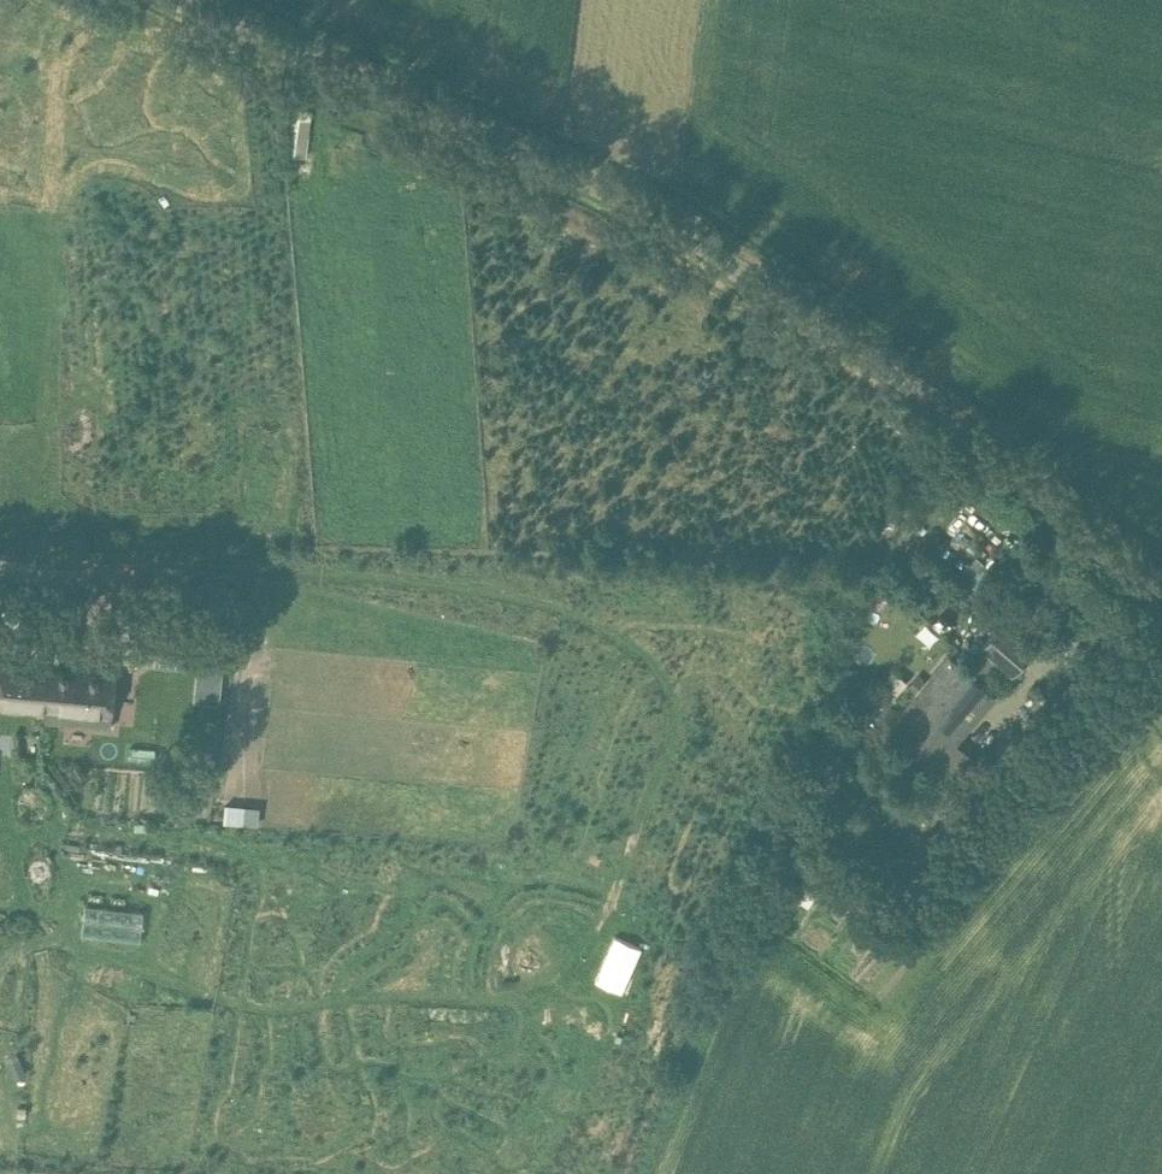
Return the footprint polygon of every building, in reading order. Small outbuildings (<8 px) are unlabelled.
[(289,154),(312,154),(313,107),(290,106),(289,154)] [(1034,646),(1003,620),(969,660),(983,672),(995,658),(1011,672),(1034,646)] [(996,696),(951,658),(928,685),(918,697),(890,730),(960,790),(981,765),(955,743),(996,696)] [(0,665),(0,703),(48,708),(50,692),(46,692),(48,670),(0,665)] [(116,677),(48,670),(46,692),(50,692),(48,708),(47,721),(112,727),(116,677)] [(918,676),(908,688),(918,697),(928,685),(918,676)]
